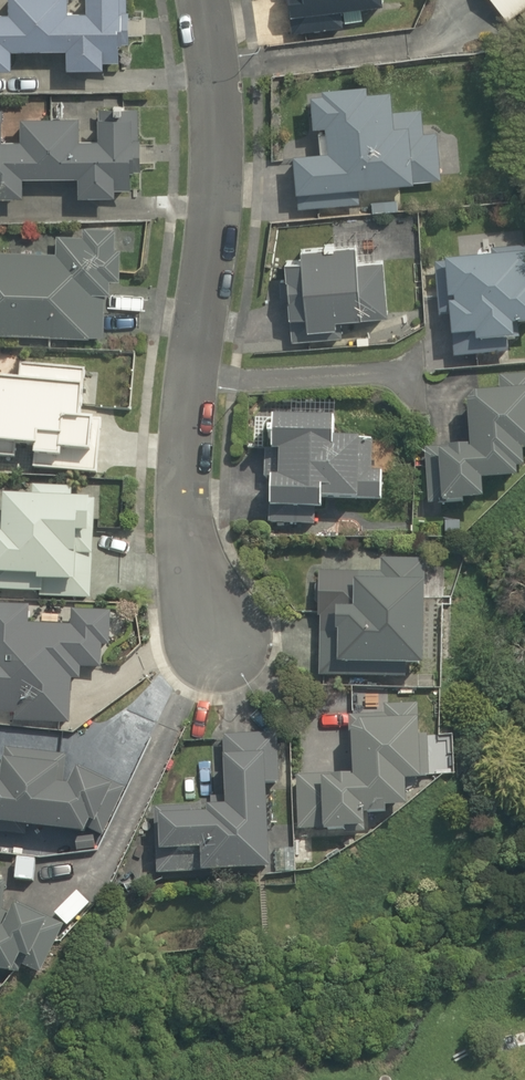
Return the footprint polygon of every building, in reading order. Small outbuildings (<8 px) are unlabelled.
[(14,18),(0,18),(0,76),(16,76),(16,61),(69,61),(69,78),(110,78),(110,61),(129,61),(130,0),(90,0),(90,16),(71,16),(71,0),(14,0),(14,18)] [(290,35),(346,33),(345,18),(386,16),(385,0),(289,0),(290,35)] [(506,25),(524,11),(524,0),(487,0),(506,25)] [(319,162),(296,163),(297,214),(401,211),(400,193),(440,192),(439,137),(424,137),(423,113),(394,114),(394,96),(312,99),(313,138),(318,138),(319,162)] [(0,127),(0,207),(28,208),(29,183),(79,185),(78,202),(127,204),(128,186),(143,186),(145,125),(105,123),(104,147),(81,146),(82,125),(24,123),(24,148),(3,147),(3,127),(0,127)] [(0,256),(0,343),(102,346),(104,294),(116,295),(118,237),(90,236),(90,241),(55,239),(55,257),(0,256)] [(506,362),(505,351),(519,350),(518,336),(524,336),(524,250),(492,252),(493,264),(436,268),(440,323),(450,323),(453,366),(506,362)] [(303,271),(286,272),(291,327),(308,326),(309,344),(338,342),(338,332),(386,329),(382,273),(359,274),(357,254),(302,258),(303,271)] [(0,384),(0,453),(34,457),(33,468),(99,475),(105,420),(88,418),(93,373),(16,365),(13,386),(0,384)] [(425,455),(425,512),(488,511),(487,488),(519,488),(519,476),(524,476),(524,379),(502,379),(503,404),(467,404),(468,454),(425,455)] [(278,423),(278,429),(271,533),(325,536),(327,512),(381,515),(384,475),(371,474),(372,448),(335,446),(336,427),(278,423)] [(29,489),(28,503),(8,501),(5,530),(0,529),(0,588),(92,597),(101,495),(29,489)] [(319,574),(319,578),(318,679),(423,680),(424,562),(382,561),(382,574),(319,574)] [(0,612),(0,720),(16,721),(16,728),(68,732),(71,688),(78,689),(79,675),(101,676),(103,652),(110,652),(113,616),(70,613),(68,631),(25,628),(26,614),(0,612)] [(297,713),(297,718),(297,834),(325,834),(325,842),(369,842),(369,819),(411,819),(411,787),(428,787),(428,743),(417,743),(417,713),(297,713)] [(154,816),(154,818),(156,879),(272,874),(268,791),(281,791),(279,741),(223,743),(225,813),(154,816)] [(87,846),(87,837),(112,840),(117,781),(66,777),(67,763),(3,757),(2,772),(0,771),(0,838),(87,846)] [(42,988),(61,928),(13,912),(5,939),(0,937),(0,982),(42,988)]
